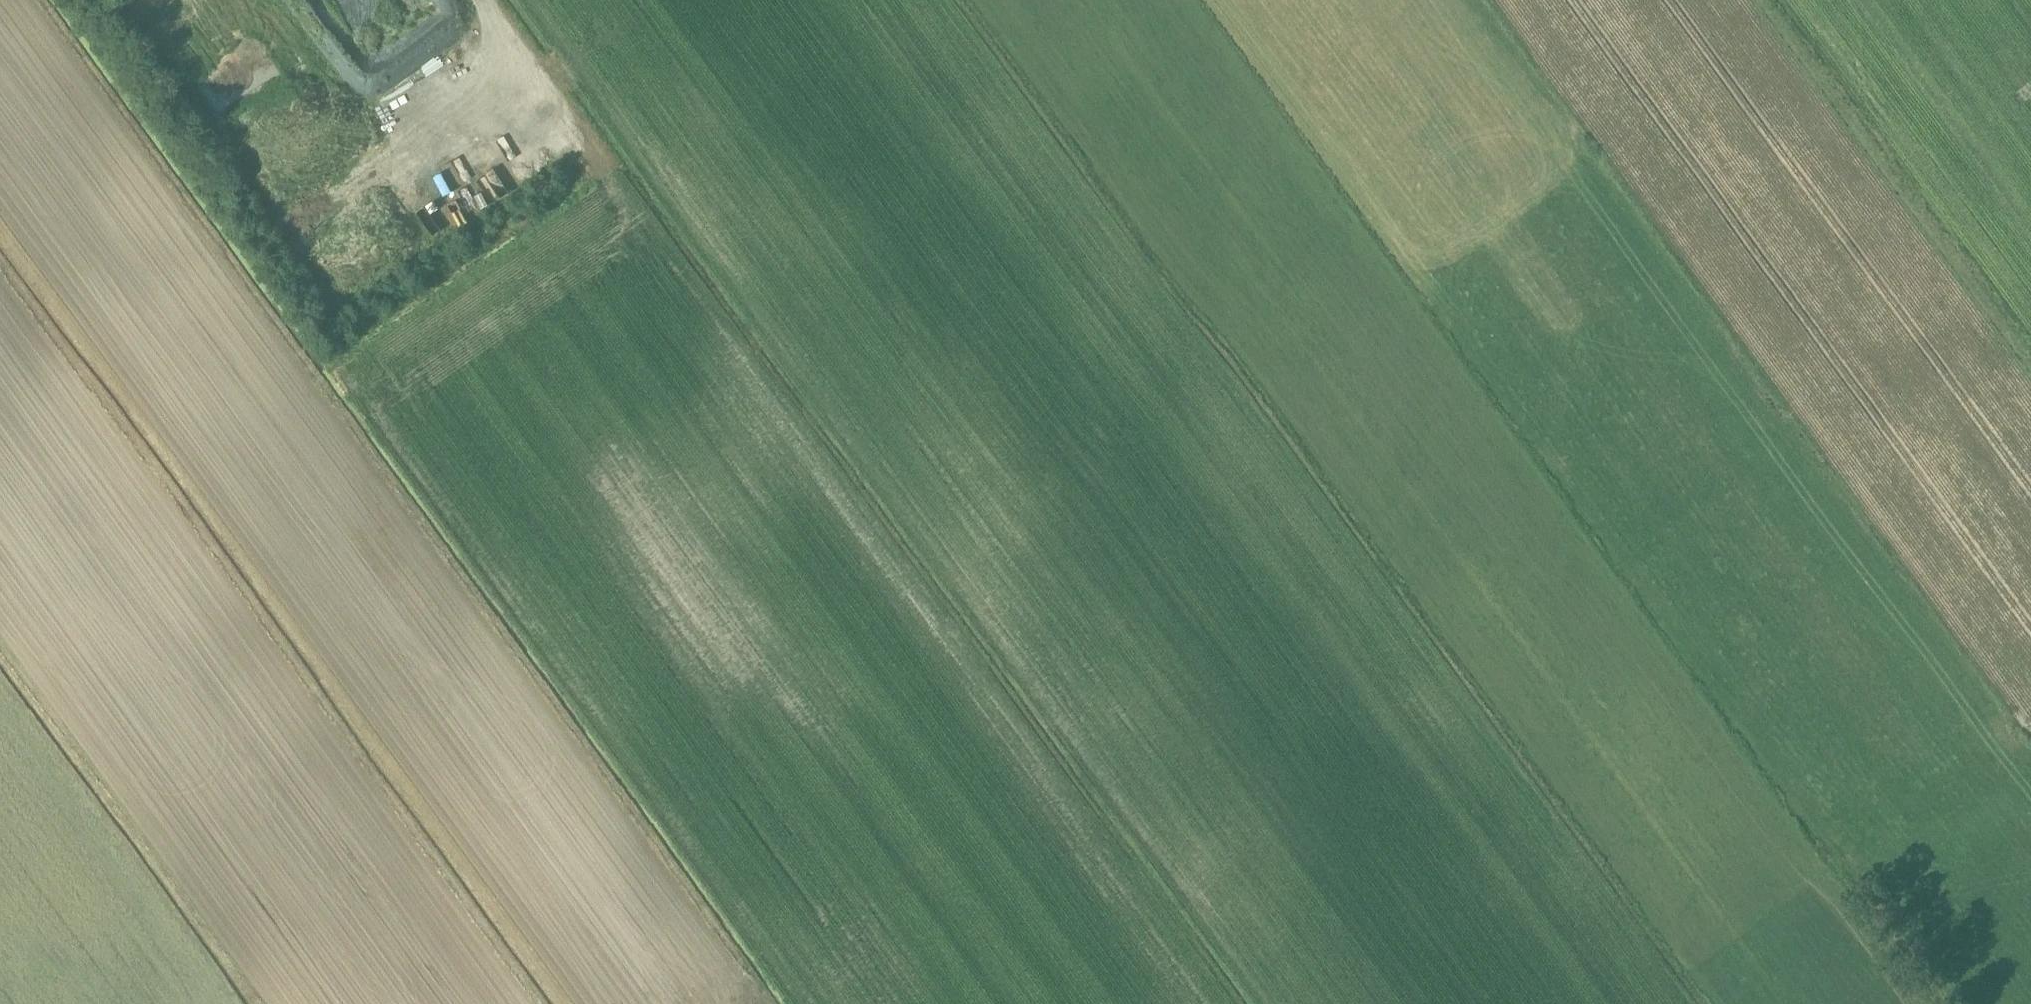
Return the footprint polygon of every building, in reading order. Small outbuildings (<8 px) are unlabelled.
[(155,0),(132,0),(140,11),(155,0)] [(437,113),(437,127),(450,127),(450,113),(437,113)] [(501,168),(509,187),(520,182),(512,163),(501,168)]
